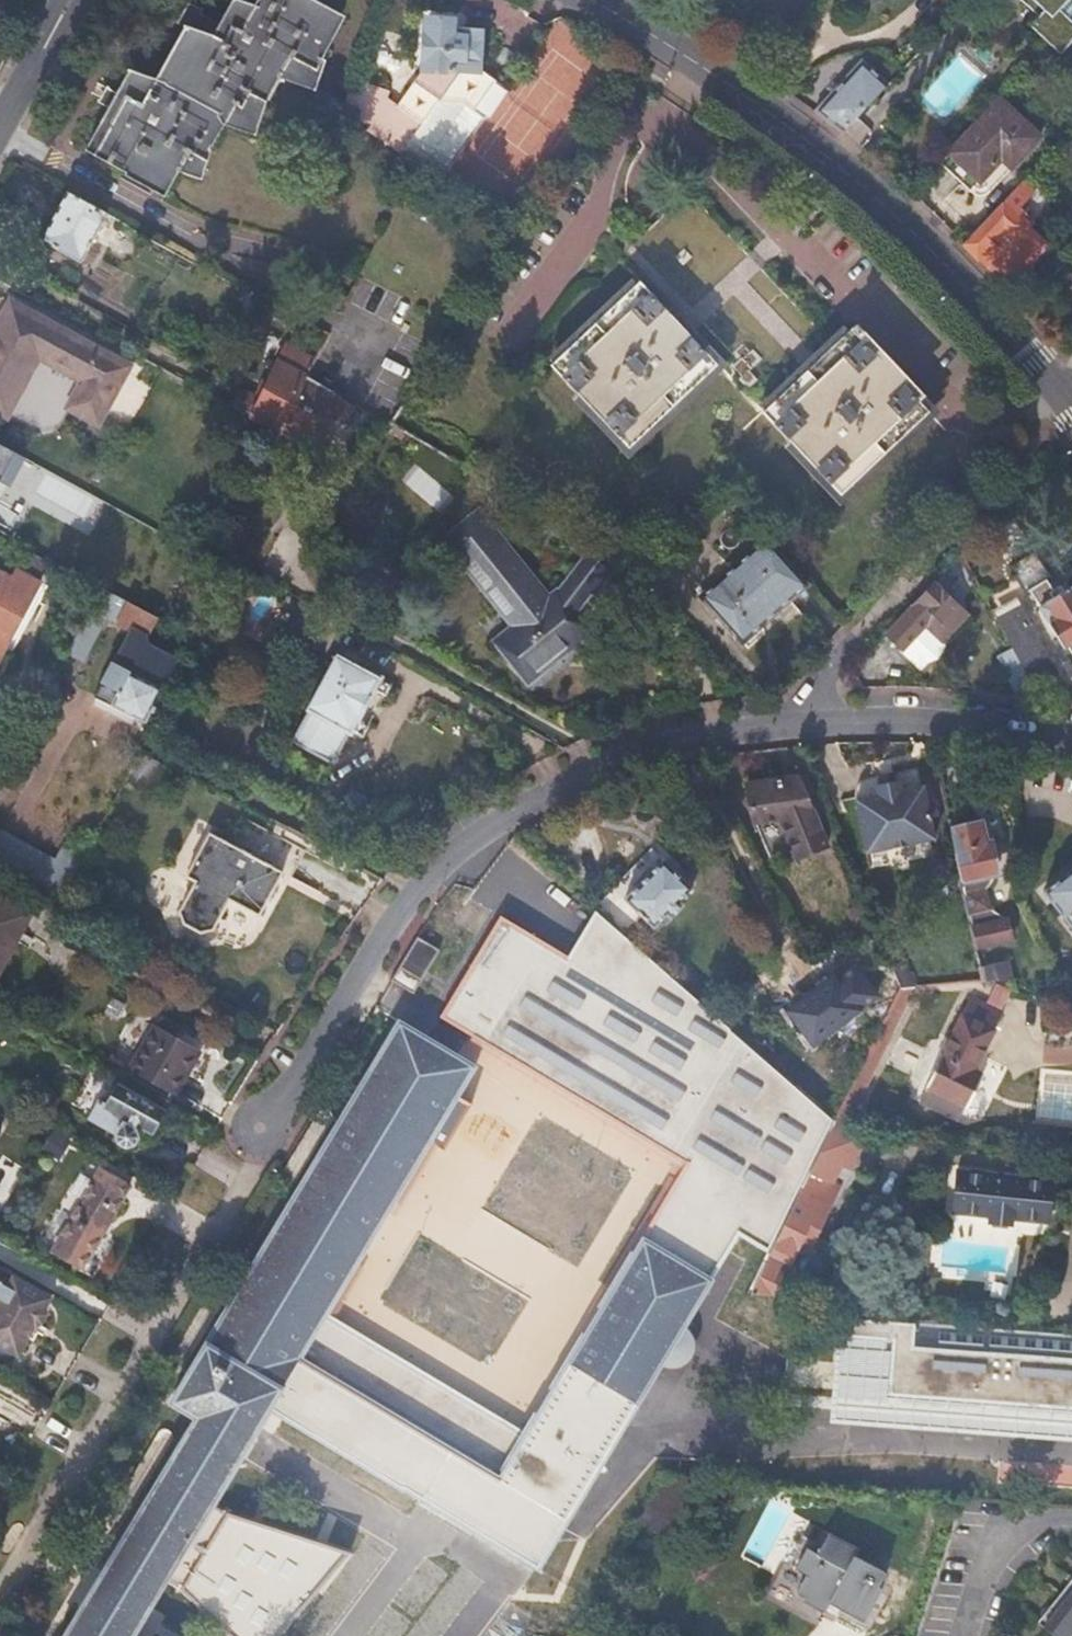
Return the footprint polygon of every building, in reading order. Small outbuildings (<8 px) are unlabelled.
[(332,27),(318,19),(320,16),(292,0),(256,0),(252,8),(238,0),(227,0),(209,31),(187,26),(159,74),(123,61),(107,89),(119,97),(86,154),(150,189),(165,163),(194,175),(206,145),(196,139),(210,113),(248,128),(258,99),(251,96),(268,65),(281,70),(276,82),(307,94),(319,66),(313,62),(332,27)] [(501,77),(479,64),(484,23),(462,20),(462,7),(456,2),(437,0),(425,0),(418,4),(413,58),(420,58),(410,74),(438,92),(444,82),(483,106),(501,77)] [(1031,8),(1037,2),(1044,8),(1038,14),(1029,23),(1060,51),(1071,39),(1071,40),(1071,19),(1060,8),(1067,0),(1023,0),(1031,8)] [(1060,8),(1071,19),(1071,0),(1067,0),(1060,8)] [(1037,2),(1031,8),(1038,14),(1044,8),(1037,2)] [(943,117),(982,77),(961,57),(922,97),(943,117)] [(863,58),(816,109),(828,117),(845,129),(887,81),(888,81),(863,58)] [(403,146),(422,117),(383,94),(383,85),(352,76),(342,108),(371,116),(367,125),(403,146)] [(1041,134),(999,96),(950,149),(981,178),(1001,155),(1012,165),(1041,134)] [(964,241),(988,266),(1034,217),(1021,205),(1036,187),(1024,176),(964,241)] [(37,240),(77,262),(104,212),(76,196),(65,190),(37,240)] [(628,446),(717,364),(641,282),(553,363),(628,446)] [(128,363),(10,299),(0,317),(0,410),(34,428),(60,421),(70,405),(97,419),(128,363)] [(763,407),(838,491),(928,410),(854,326),(763,407)] [(288,344),(280,359),(306,373),(311,363),(313,358),(288,344)] [(280,359),(249,413),(280,430),(281,427),(299,389),(306,373),(280,359)] [(299,389),(281,427),(307,442),(326,407),(334,411),(332,415),(342,422),(357,402),(327,385),(306,373),(299,389)] [(372,415),(358,407),(353,417),(367,425),(372,415)] [(594,633),(580,615),(561,591),(551,597),(519,556),(481,507),(443,537),(464,563),(475,555),(520,615),(492,637),(524,678),(570,643),(575,648),(594,633)] [(788,605),(816,574),(769,531),(711,594),(752,632),(783,601),(788,605)] [(594,598),(611,572),(601,565),(584,554),(566,581),(570,584),(591,596),(594,598)] [(1071,651),(1071,584),(1065,588),(1062,585),(1052,591),(1047,581),(1048,580),(1037,562),(1020,571),(1031,592),(1032,591),(1064,647),(1068,644),(1071,651)] [(39,581),(16,569),(11,577),(0,571),(0,654),(39,581)] [(580,615),(591,596),(570,584),(561,591),(580,615)] [(911,609),(886,636),(915,661),(918,661),(924,664),(927,659),(932,659),(940,651),(940,647),(943,643),(942,641),(966,615),(932,585),(911,609)] [(117,594),(116,593),(106,613),(130,627),(141,607),(117,594)] [(1027,676),(1036,692),(1061,677),(1019,604),(995,617),(1010,646),(1027,676)] [(94,692),(142,717),(159,687),(158,684),(169,665),(161,661),(163,658),(143,646),(133,663),(117,655),(104,679),(101,679),(94,692)] [(1011,684),(1027,676),(1010,646),(994,654),(1011,684)] [(291,737),(331,760),(347,731),(350,733),(382,676),(336,651),(305,707),(307,709),(291,737)] [(873,769),(875,778),(893,776),(892,766),(873,769)] [(929,836),(921,782),(897,785),(896,775),(893,776),(875,778),(872,779),(873,789),(850,792),(859,847),(929,836)] [(820,847),(798,785),(778,787),(777,779),(747,783),(755,822),(779,823),(793,863),(820,847)] [(954,828),(953,818),(943,819),(944,825),(944,830),(954,828)] [(291,877),(304,851),(245,820),(231,846),(209,834),(185,878),(195,883),(179,911),(185,924),(201,933),(213,928),(228,900),(258,915),(281,871),(291,877)] [(951,881),(951,882),(952,893),(957,928),(958,935),(960,944),(960,948),(996,945),(996,939),(994,923),(979,912),(976,889),(987,876),(983,847),(979,847),(976,826),(954,828),(944,830),(944,831),(946,841),(951,881)] [(61,845),(54,859),(0,830),(0,869),(54,897),(78,854),(61,845)] [(654,855),(594,910),(614,929),(622,936),(641,917),(653,930),(666,918),(670,922),(682,910),(679,907),(692,894),(666,863),(663,865),(657,859),(654,855)] [(926,866),(931,870),(937,871),(942,866),(942,860),(937,855),(931,855),(926,859),(926,866)] [(1042,877),(1070,928),(1071,927),(1071,861),(1042,877)] [(29,911),(0,894),(0,961),(29,911)] [(457,987),(453,995),(501,1039),(577,1109),(631,1159),(682,1205),(687,1210),(688,1211),(695,1197),(687,1192),(695,1180),(738,1205),(760,1166),(736,1152),(741,1145),(765,1159),(790,1114),(724,1075),(703,1109),(670,1089),(689,1055),(591,997),(572,1031),(538,1011),(557,976),(488,936),(463,980),(488,995),(484,1002),(457,987)] [(879,963),(888,990),(902,989),(904,989),(893,960),(879,963)] [(962,966),(964,983),(991,980),(989,964),(962,966)] [(772,1026),(805,1050),(834,1007),(801,984),(772,1026)] [(992,985),(986,1006),(1003,1010),(1009,990),(992,985)] [(888,990),(827,1124),(841,1126),(904,989),(902,989),(888,990)] [(453,995),(435,1027),(460,1042),(453,1054),(397,1019),(245,1272),(169,1398),(196,1415),(63,1635),(130,1635),(164,1579),(176,1559),(210,1503),(235,1460),(268,1405),(308,1429),(346,1452),(440,1508),(536,1565),(619,1426),(657,1362),(666,1365),(672,1365),(682,1362),(687,1358),(691,1353),(693,1346),(693,1340),(692,1334),(689,1328),(682,1321),(708,1276),(656,1245),(643,1237),(666,1198),(679,1206),(687,1210),(682,1205),(631,1159),(577,1109),(501,1039),(453,995)] [(968,1075),(993,1014),(961,1001),(916,1109),(957,1126),(977,1079),(968,1075)] [(170,1088),(193,1047),(153,1024),(129,1064),(170,1088)] [(144,1135),(160,1108),(90,1068),(72,1101),(89,1110),(86,1115),(115,1131),(116,1139),(123,1143),(130,1140),(136,1130),(144,1135)] [(788,1209),(758,1275),(751,1291),(768,1292),(772,1280),(780,1282),(785,1282),(789,1276),(787,1270),(800,1241),(809,1245),(824,1212),(828,1214),(837,1195),(823,1188),(835,1162),(845,1166),(856,1142),(825,1127),(788,1209)] [(79,1265),(127,1182),(99,1166),(51,1250),(79,1265)] [(1041,1225),(1044,1182),(950,1174),(945,1218),(981,1220),(980,1227),(1004,1229),(1005,1222),(1041,1225)] [(643,1237),(656,1245),(679,1206),(666,1198),(643,1237)] [(0,1296),(0,1345),(12,1352),(40,1305),(38,1304),(43,1295),(12,1276),(0,1296)] [(907,1305),(849,1297),(848,1315),(907,1320),(907,1305)] [(800,1411),(826,1416),(831,1390),(805,1385),(800,1411)] [(210,1503),(164,1579),(181,1590),(229,1635),(275,1635),(348,1553),(226,1515),(210,1503)] [(828,1608),(862,1624),(890,1568),(826,1537),(817,1554),(806,1549),(795,1571),(807,1577),(796,1599),(826,1613),(828,1608)] [(1047,1627),(1057,1635),(1071,1635),(1071,1595),(1047,1627)]
